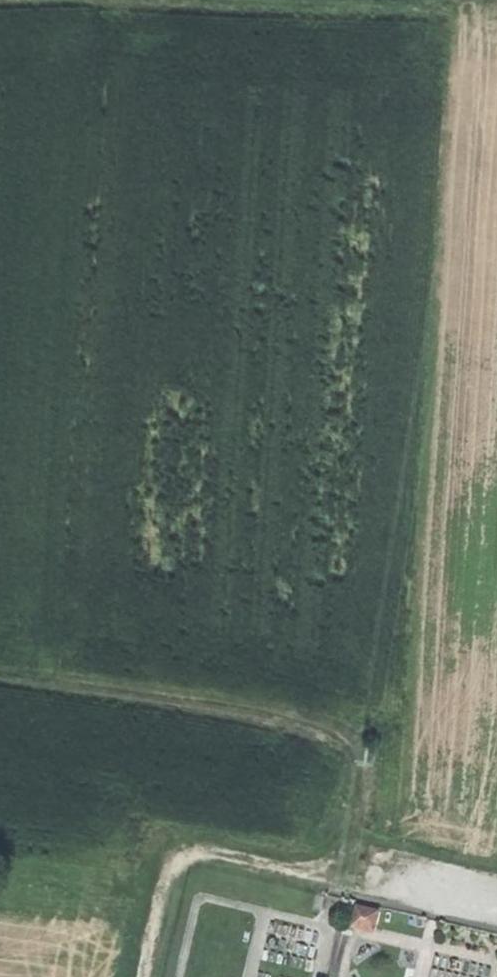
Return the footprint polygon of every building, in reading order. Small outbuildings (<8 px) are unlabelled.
[(384,930),(388,908),(363,904),(360,926),(384,930)]
